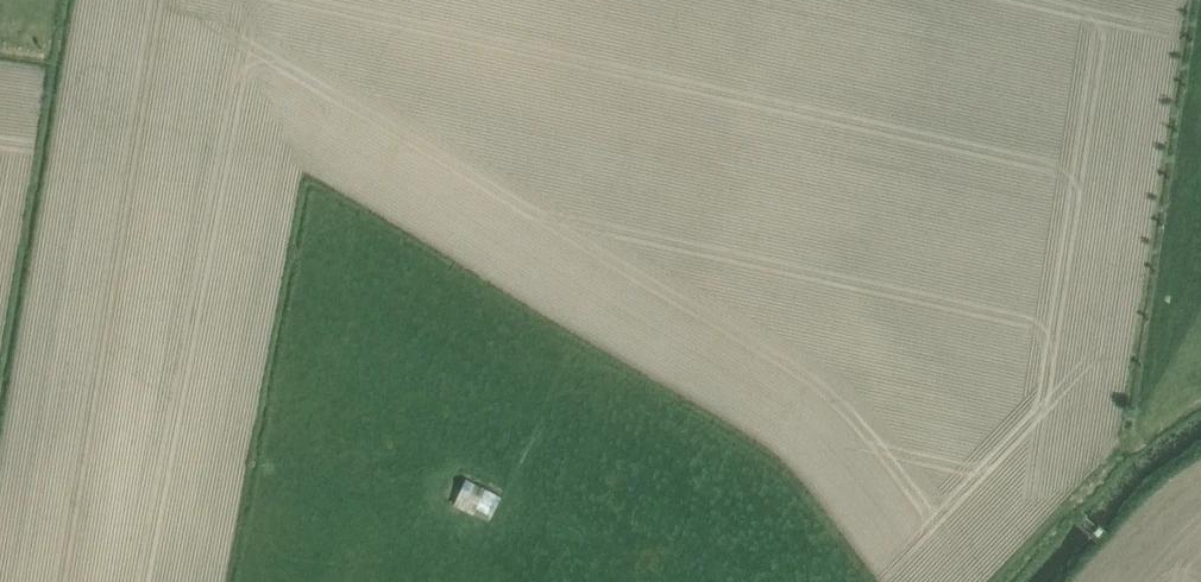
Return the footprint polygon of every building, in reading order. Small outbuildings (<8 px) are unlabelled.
[(471,513),(483,488),(465,479),(453,504),(471,513)]
